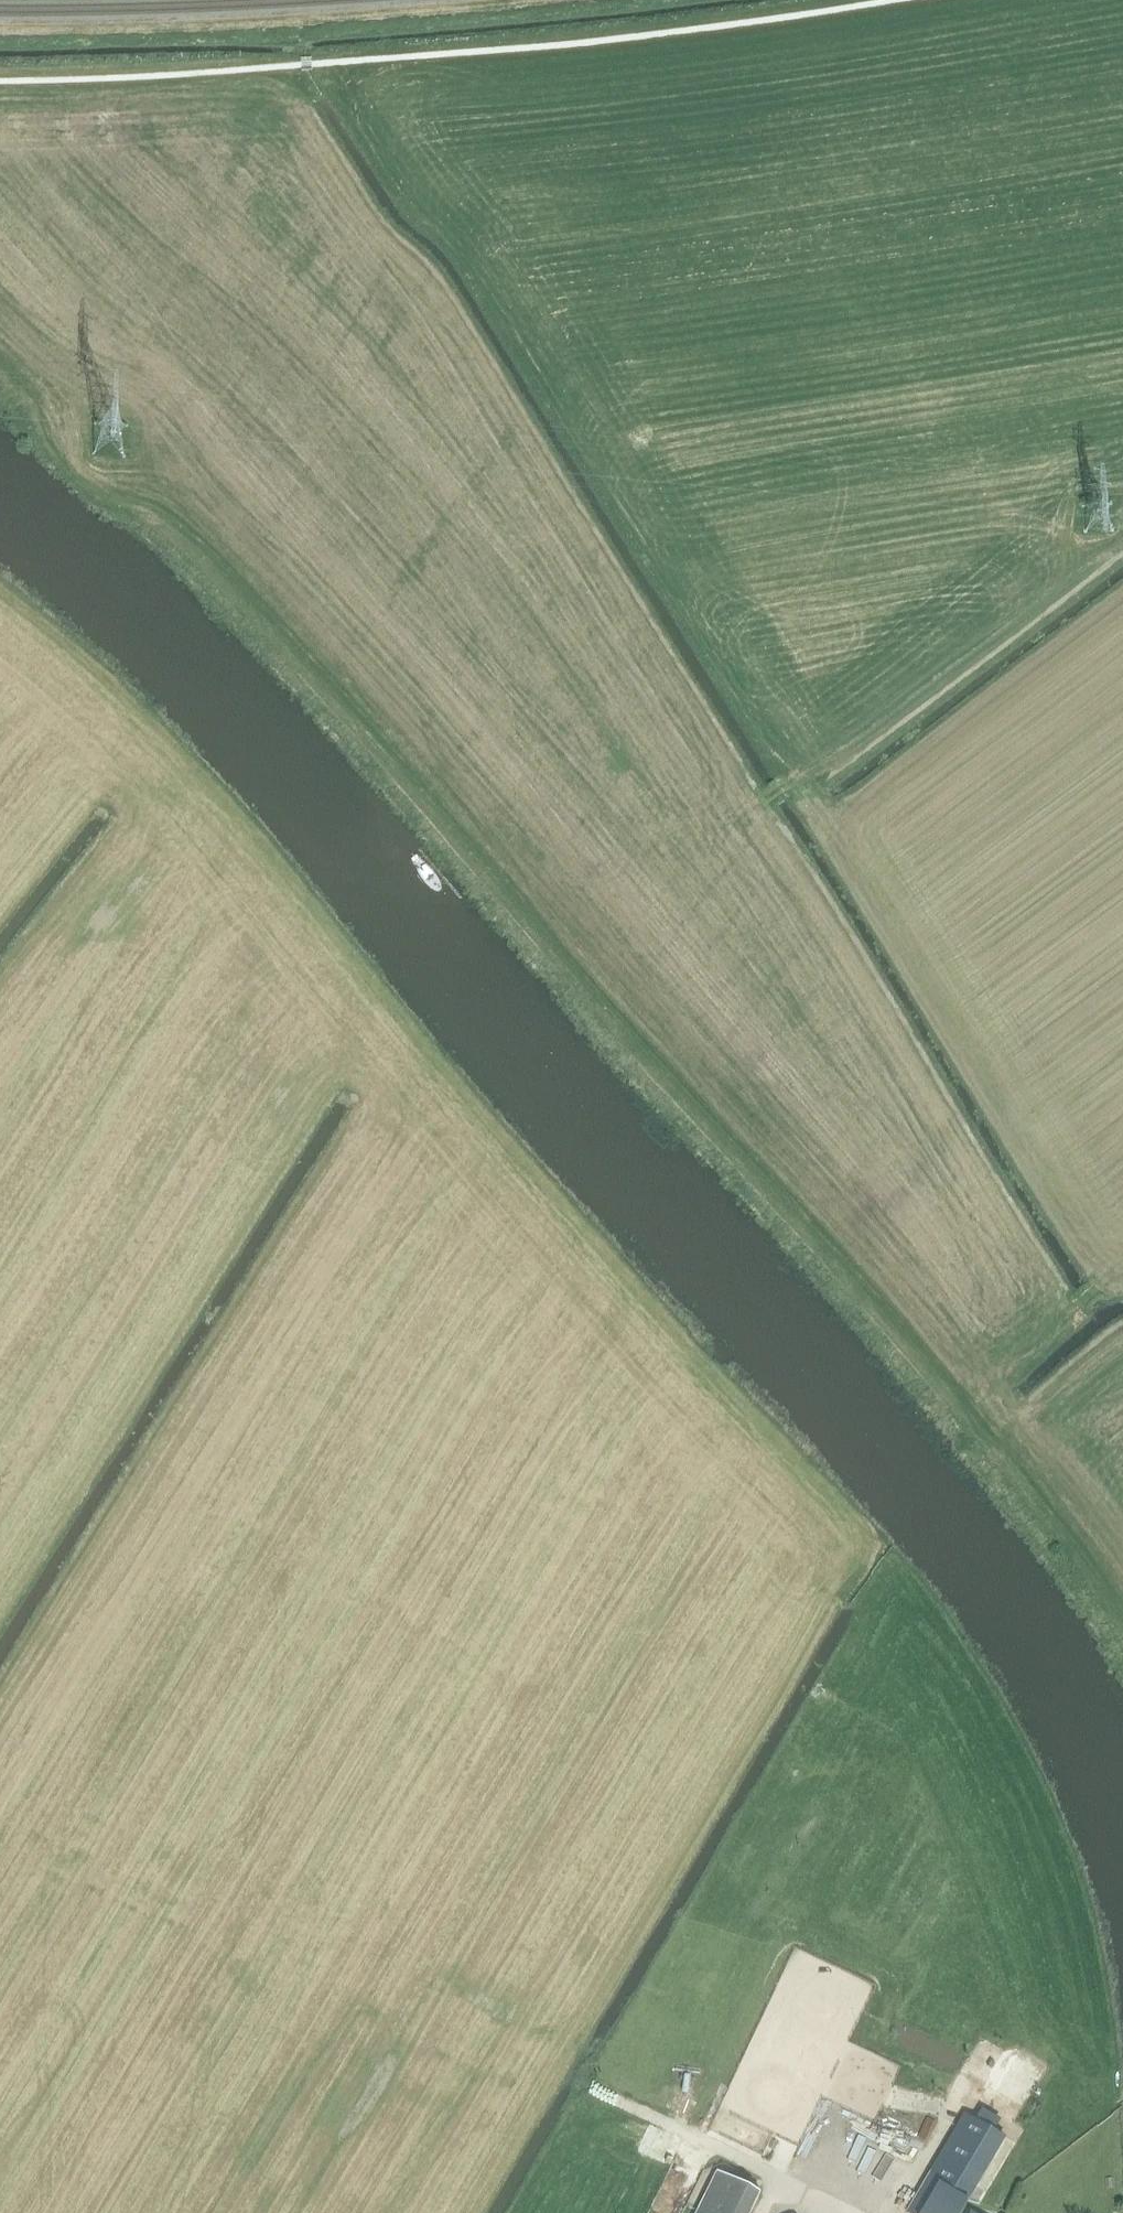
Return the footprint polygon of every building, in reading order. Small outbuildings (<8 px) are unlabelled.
[(991,2133),(975,2123),(965,2117),(906,2212),(952,2212),(999,2138),(991,2133)] [(757,2193),(718,2173),(698,2212),(747,2212),(757,2193)]
